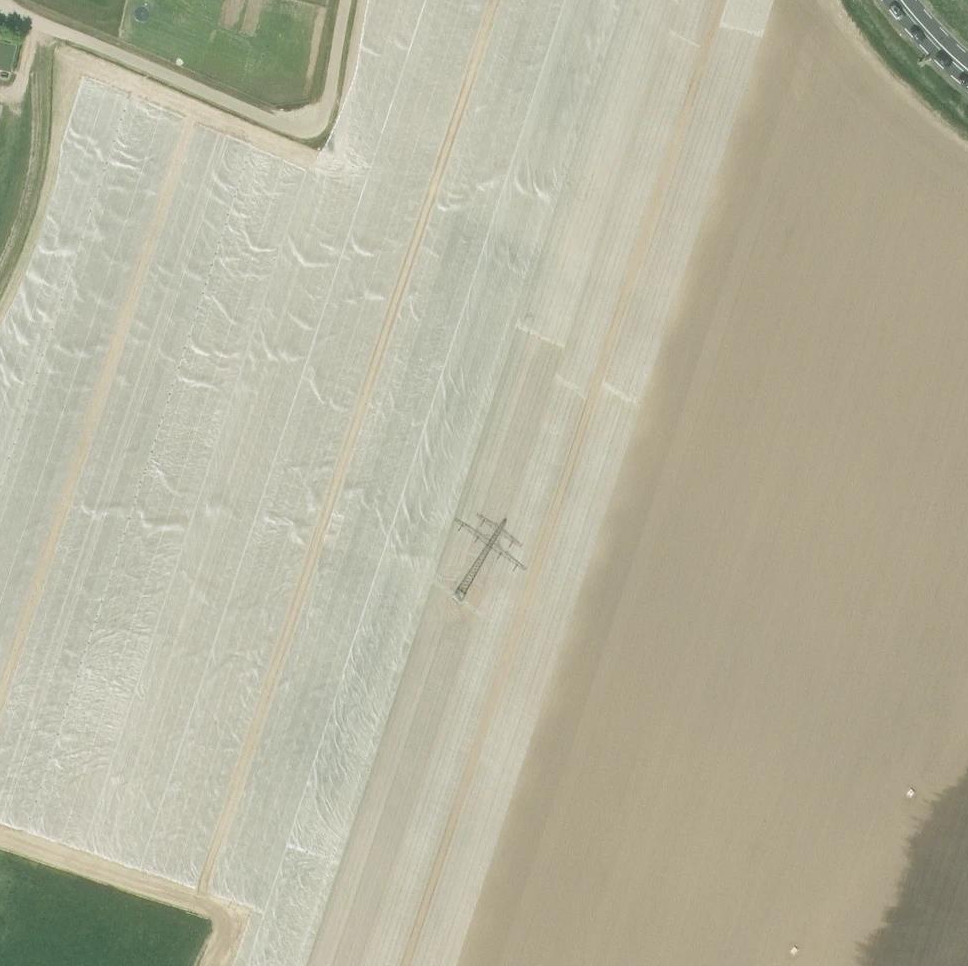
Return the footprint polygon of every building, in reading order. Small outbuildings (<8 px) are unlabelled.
[(12,70),(18,43),(0,39),(0,67),(12,70)]
